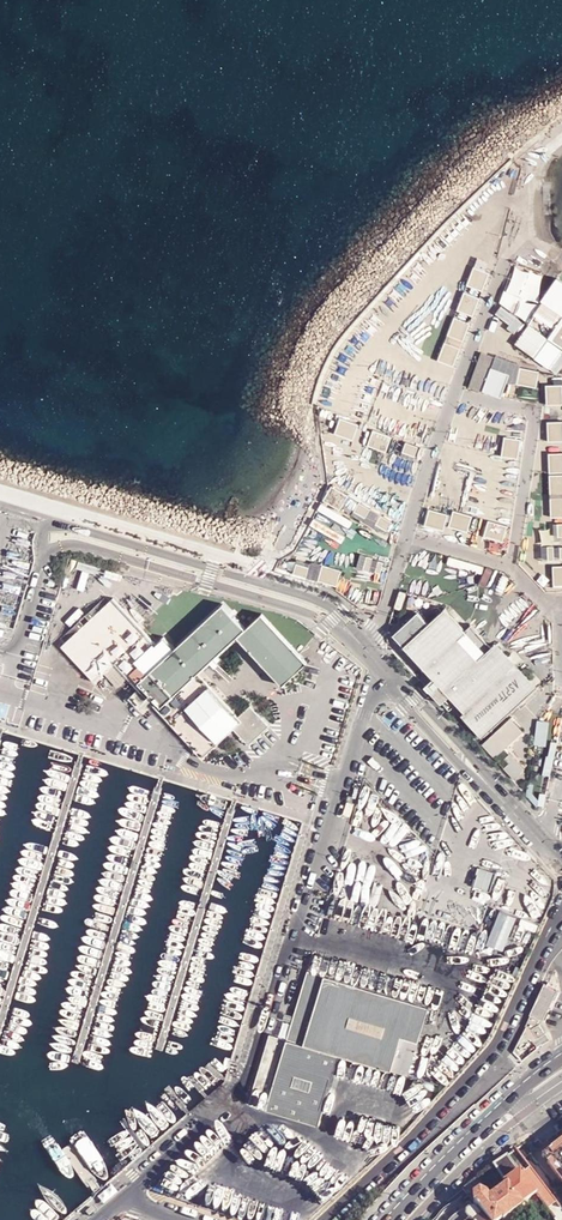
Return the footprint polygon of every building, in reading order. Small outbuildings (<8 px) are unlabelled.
[(489,271),(475,266),(469,284),(483,289),(489,271)] [(555,277),(540,299),(542,300),(532,314),(553,328),(547,337),(561,346),(561,281),(555,277)] [(479,297),(465,292),(459,310),(473,315),(479,297)] [(470,321),(455,316),(449,334),(463,339),(470,321)] [(459,346),(445,341),(439,359),(453,364),(459,346)] [(494,357),(480,352),(469,383),(483,388),(494,357)] [(540,373),(521,367),(517,381),(535,387),(540,373)] [(507,384),(489,378),(484,392),(503,398),(507,384)] [(546,384),(546,403),(561,402),(561,397),(561,384),(546,384)] [(358,423),(340,417),(335,431),(354,437),(358,423)] [(548,421),(548,439),(561,439),(561,420),(548,421)] [(391,437),(372,431),(368,445),(386,451),(391,437)] [(521,440),(506,437),(502,456),(517,459),(521,440)] [(419,447),(407,443),(404,452),(416,456),(419,447)] [(548,452),(549,470),(561,470),(561,452),(548,452)] [(551,475),(551,493),(561,493),(561,474),(551,475)] [(347,493),(328,487),(323,502),(342,508),(347,493)] [(551,496),(552,514),(561,514),(561,496),(551,496)] [(371,509),(359,502),(354,510),(366,517),(371,509)] [(448,515),(429,509),(425,523),(443,529),(448,515)] [(472,516),(454,510),(449,524),(467,530),(472,516)] [(393,522),(382,515),(377,522),(387,530),(393,522)] [(508,527),(490,521),(485,535),(504,541),(508,527)] [(363,568),(379,574),(384,561),(367,555),(363,568)] [(308,565),(297,562),(294,571),(305,575),(308,565)] [(554,565),(554,583),(561,582),(561,564),(554,565)] [(340,571),(323,565),(319,577),(335,583),(340,571)] [(165,637),(158,643),(115,598),(64,646),(97,681),(116,663),(126,673),(141,689),(132,697),(145,711),(152,704),(204,759),(237,728),(252,743),(271,725),(253,705),(240,716),(199,672),(213,659),(237,637),(283,686),(308,662),(263,613),(247,628),(224,603),(176,648),(165,637)] [(415,614),(394,634),(419,662),(421,661),(472,716),(470,717),(486,734),(535,688),(494,644),(491,647),(471,625),(466,629),(446,608),(426,626),(415,614)] [(495,757),(523,730),(510,716),(482,743),(495,757)] [(511,777),(524,769),(513,752),(501,760),(511,777)] [(540,770),(548,771),(551,753),(547,753),(546,758),(541,758),(540,770)] [(478,865),(472,884),(488,889),(494,871),(478,865)] [(287,1039),(340,1056),(392,1071),(402,1038),(419,1043),(429,1007),(325,976),(308,971),(295,1015),(286,1013),(283,1019),(293,1021),(287,1039)] [(531,1013),(541,1018),(543,1018),(556,988),(543,983),(529,1012),(531,1013)] [(538,1021),(541,1018),(531,1013),(526,1022),(528,1032),(531,1030),(530,1028),(538,1021)] [(545,1032),(538,1021),(530,1028),(531,1030),(537,1036),(545,1032)] [(248,1106),(265,1111),(287,1039),(273,1035),(261,1071),(248,1106)] [(317,1127),(340,1056),(287,1039),(265,1111),(317,1127)] [(530,1151),(536,1158),(561,1192),(561,1126),(530,1151)] [(497,1170),(509,1186),(523,1206),(538,1195),(527,1181),(522,1176),(511,1160),(497,1170)] [(531,1169),(522,1176),(527,1181),(535,1175),(531,1169)] [(479,1208),(488,1219),(507,1219),(524,1207),(523,1206),(509,1186),(490,1200),(487,1196),(480,1192),(474,1198),(475,1203),(479,1208)] [(479,1208),(476,1210),(472,1211),(466,1215),(465,1213),(462,1214),(457,1218),(455,1219),(488,1219),(479,1208)]
